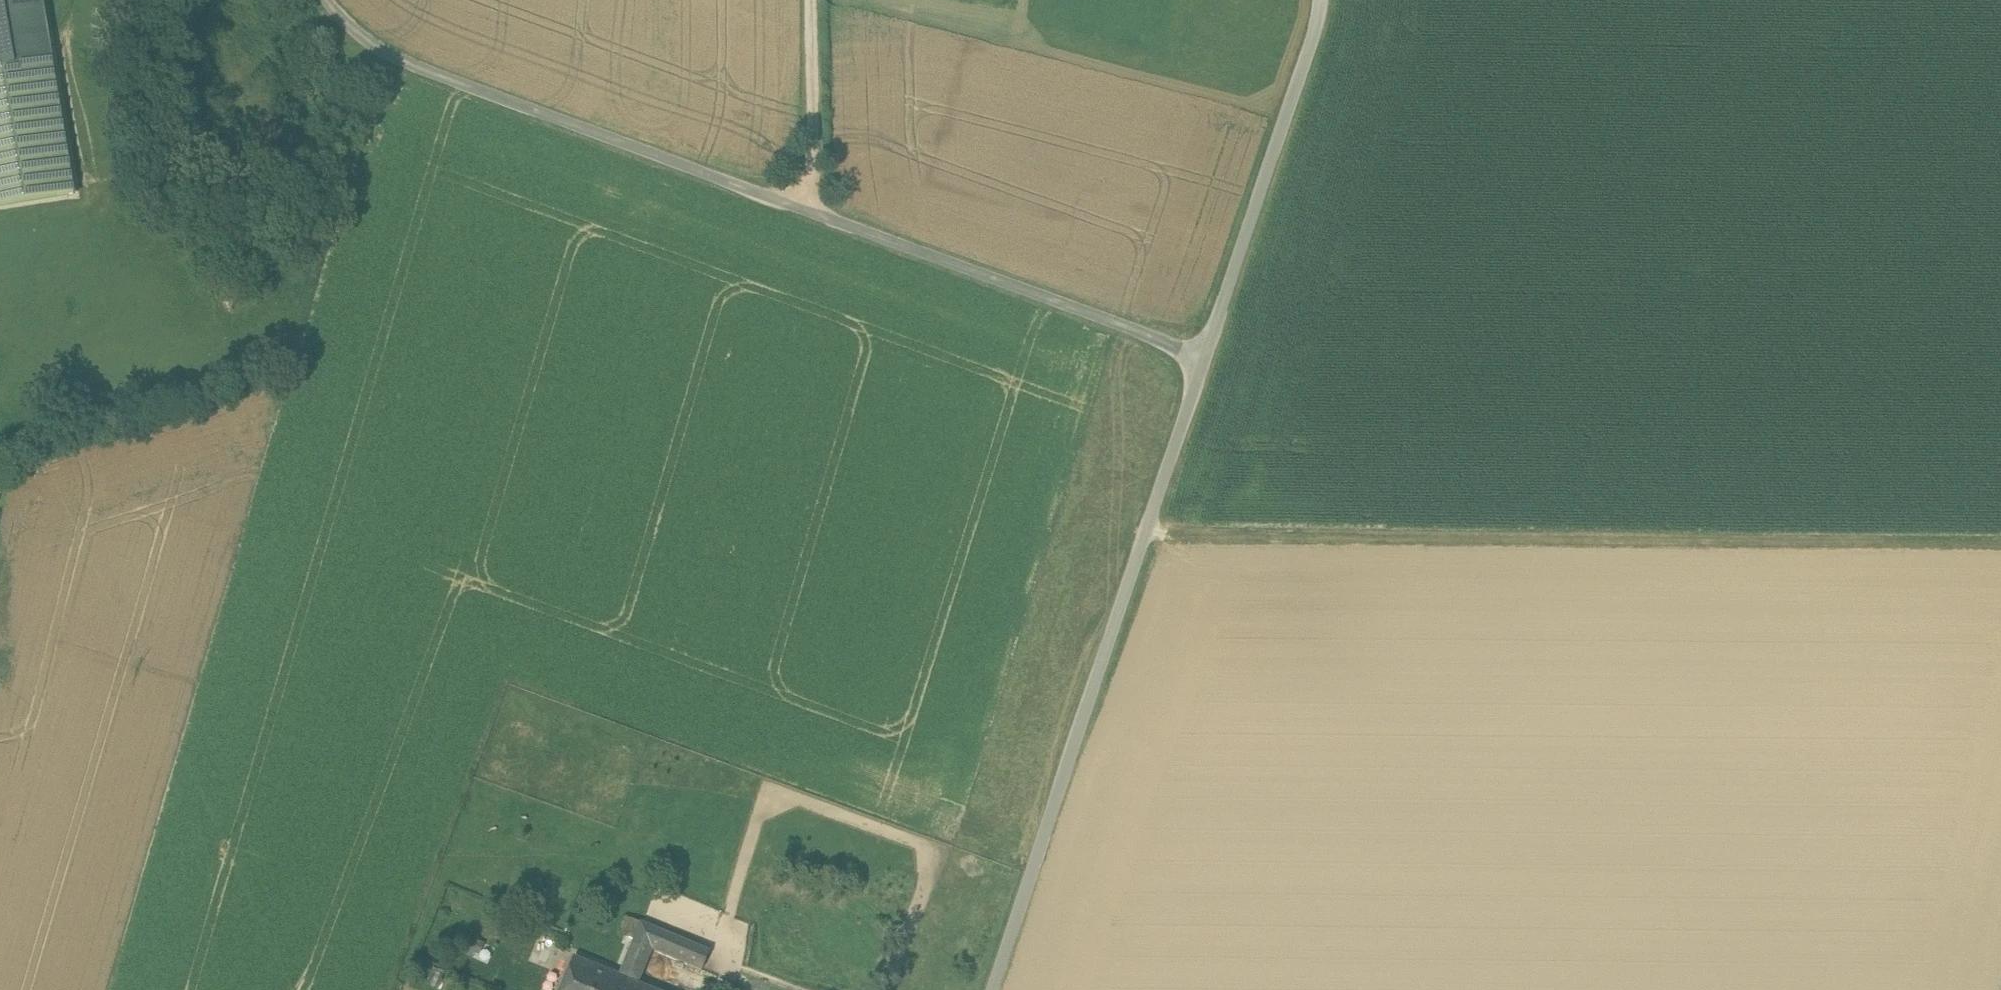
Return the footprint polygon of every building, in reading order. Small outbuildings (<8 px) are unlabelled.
[(53,61),(44,0),(0,0),(0,70),(53,61)] [(75,193),(53,61),(0,70),(0,206),(75,193)] [(642,922),(620,975),(625,978),(638,983),(652,949),(702,970),(710,951),(642,922)] [(476,962),(485,941),(458,931),(450,952),(476,962)] [(575,957),(562,989),(620,989),(625,978),(620,975),(575,957)] [(698,985),(703,971),(677,962),(672,975),(698,985)] [(431,976),(426,987),(433,989),(441,989),(445,981),(431,976)] [(638,983),(625,978),(620,989),(654,989),(638,983)]
